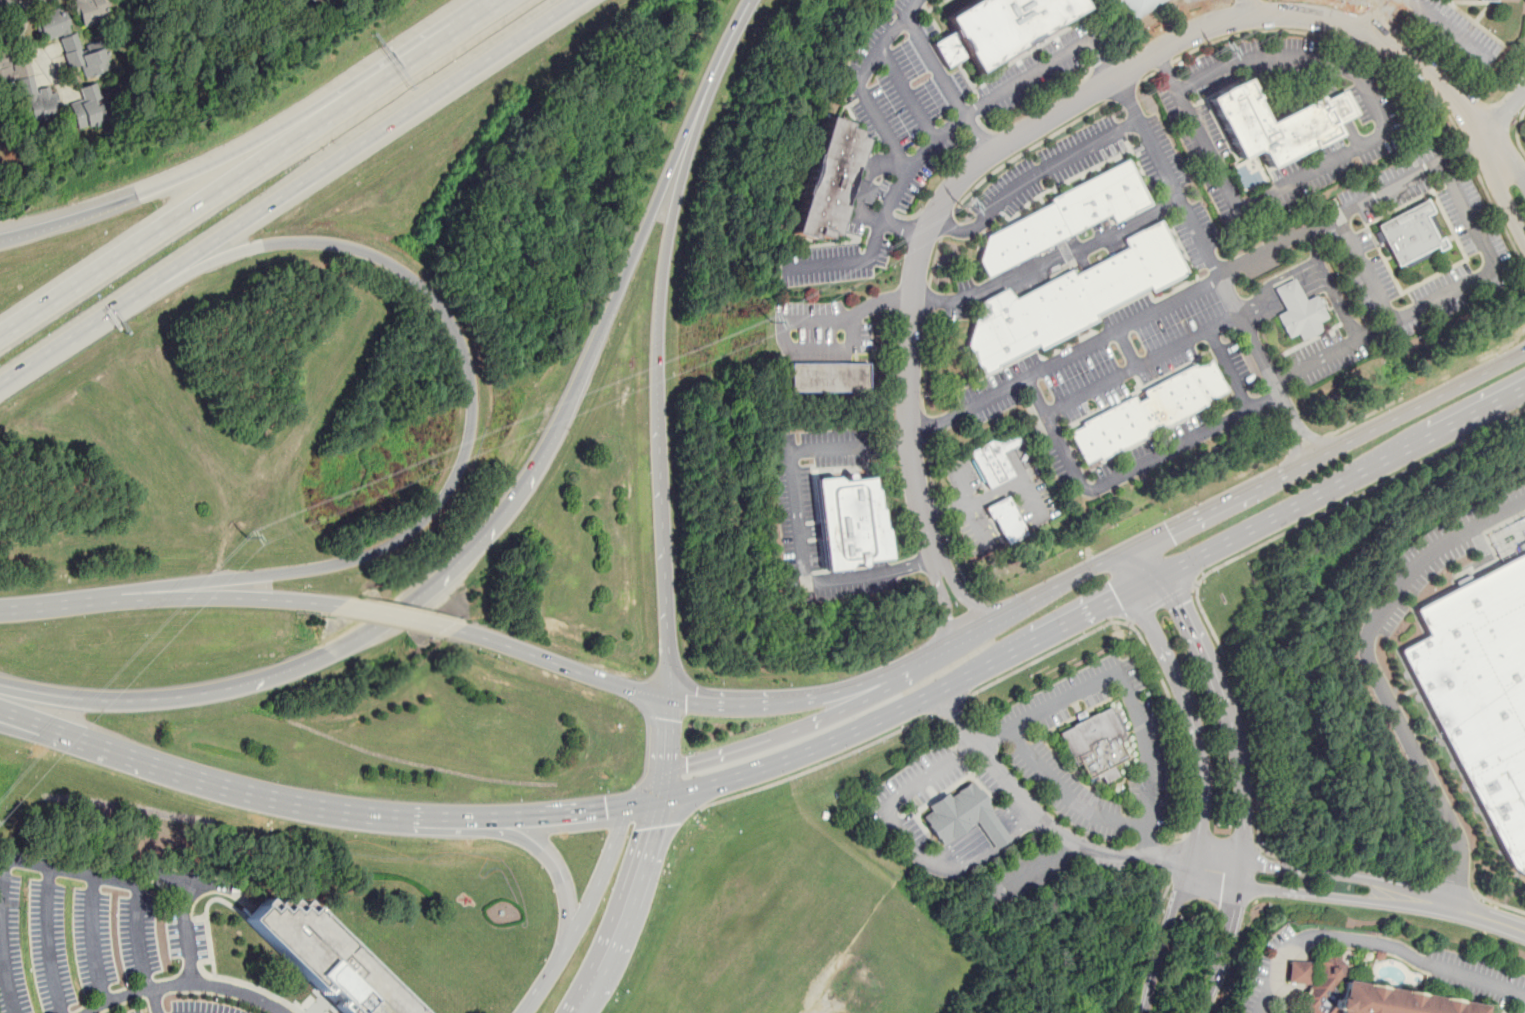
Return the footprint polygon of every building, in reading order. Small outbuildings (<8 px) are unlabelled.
[(113,18),(108,0),(74,0),(81,27),(113,18)] [(979,72),(1086,8),(1081,0),(973,0),(945,17),(979,72)] [(1130,21),(1117,0),(1163,0),(1130,21)] [(85,78),(111,70),(102,41),(77,49),(65,7),(34,16),(42,41),(59,36),(69,70),(81,66),(85,78)] [(10,65),(8,54),(0,55),(0,85),(15,83),(22,125),(59,119),(54,86),(35,89),(30,61),(10,65)] [(1239,160),(1209,99),(1244,81),(1266,125),(1321,98),(1323,103),(1335,126),(1340,136),(1270,170),(1260,149),(1239,160)] [(68,103),(77,129),(104,119),(91,83),(77,88),(81,99),(68,103)] [(1348,90),(1323,103),(1335,126),(1360,113),(1348,90)] [(792,234),(814,241),(817,231),(837,237),(849,198),(855,178),(866,140),(857,137),(859,131),(848,128),(849,123),(827,116),(792,234)] [(988,277),(979,260),(987,235),(1053,203),(1051,199),(1129,159),(1152,205),(1116,223),(1111,214),(988,277)] [(855,178),(877,185),(871,204),(849,198),(855,178)] [(1392,264),(1373,224),(1423,200),(1442,240),(1392,264)] [(984,376),(968,344),(980,302),(1008,288),(1014,299),(1072,270),(1075,275),(1129,248),(1125,239),(1162,220),(1189,274),(1153,292),(1151,287),(1095,315),(1098,321),(1041,350),(1038,345),(997,366),(999,368),(984,376)] [(1284,309),(1273,288),(1293,278),(1304,300),(1284,309)] [(1284,309),(1304,300),(1314,294),(1326,317),(1317,321),(1321,329),(1300,340),(1296,332),(1287,337),(1276,314),(1284,309)] [(1086,463),(1070,432),(1084,425),(1083,422),(1135,395),(1138,402),(1148,398),(1145,391),(1196,365),(1197,368),(1212,360),(1228,391),(1214,398),(1215,401),(1164,427),(1162,422),(1151,428),(1153,432),(1101,458),(1100,456),(1086,463)] [(790,362),(790,390),(869,391),(869,362),(790,362)] [(965,453),(984,489),(1010,476),(992,440),(965,453)] [(828,568),(815,479),(875,470),(888,560),(828,568)] [(985,507),(1005,546),(1029,534),(1009,495),(985,507)] [(1400,609),(1524,542),(1524,885),(1503,869),(1385,650),(1414,634),(1400,609)] [(1057,733),(1108,706),(1125,739),(1118,742),(1126,757),(1111,764),(1117,776),(1103,783),(1100,775),(1088,781),(1078,763),(1073,766),(1057,733)] [(993,849),(1010,838),(972,781),(948,797),(945,792),(926,805),(931,811),(921,818),(940,845),(975,822),(993,849)] [(302,900),(295,906),(289,899),(283,905),(276,898),(270,905),(263,898),(244,920),(339,1012),(417,1012),(302,900)] [(1343,980),(1341,989),(1335,974),(1333,959),(1317,957),(1315,979),(1299,1002),(1298,1008),(1305,1012),(1481,1012),(1482,1005),(1343,980)]
